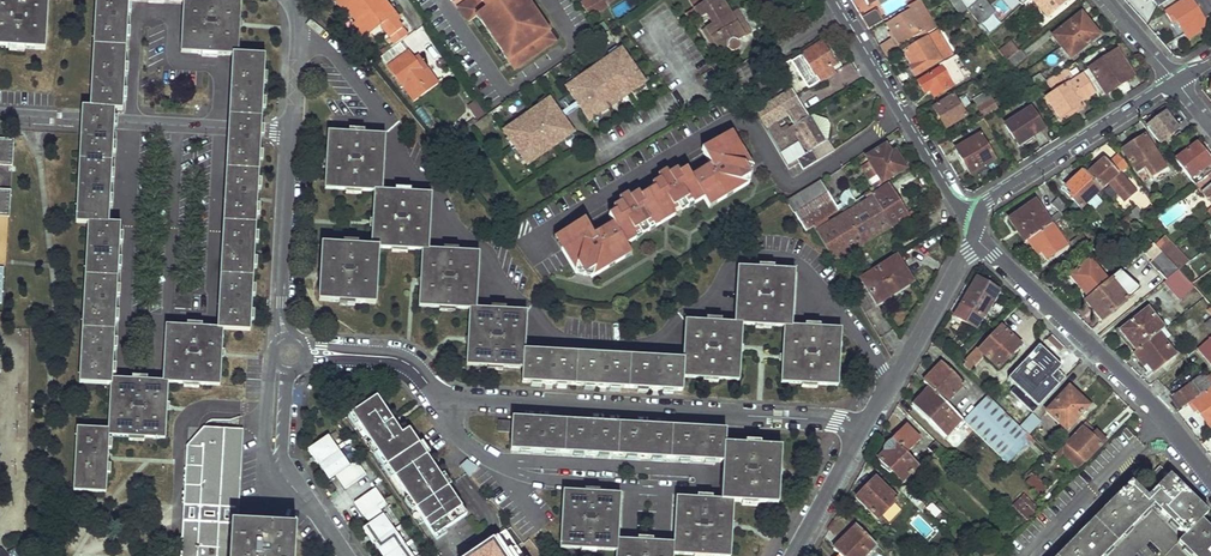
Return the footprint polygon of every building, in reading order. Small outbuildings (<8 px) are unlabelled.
[(46,50),(49,0),(0,0),(0,47),(46,50)] [(90,107),(115,109),(123,109),(130,0),(96,0),(90,107)] [(183,49),(235,52),(231,116),(263,118),(266,54),(239,52),(242,0),(186,0),(183,49)] [(342,8),(344,6),(348,4),(351,7),(347,10),(357,23),(361,21),(363,24),(360,26),(358,28),(367,40),(383,28),(396,44),(408,36),(398,22),(395,18),(397,16),(385,0),(336,0),(342,8)] [(459,6),(468,21),(478,15),(513,68),(554,40),(527,0),(468,0),(459,6)] [(615,0),(581,0),(588,14),(615,0)] [(694,9),(702,4),(700,0),(688,0),(694,9)] [(694,9),(700,19),(720,52),(728,47),(729,49),(733,51),(739,48),(740,43),(738,40),(750,33),(740,15),(736,10),(730,12),(722,0),(708,0),(702,4),(694,9)] [(955,5),(961,13),(968,8),(962,0),(961,0),(955,5)] [(968,8),(969,9),(979,0),(962,0),(968,8)] [(969,9),(980,24),(995,12),(985,0),(979,0),(969,9)] [(1048,18),(1067,2),(1065,0),(1032,0),(1048,18)] [(1192,0),(1186,0),(1166,12),(1173,22),(1176,20),(1189,38),(1209,26),(1192,0)] [(686,14),(692,24),(700,19),(694,9),(686,14)] [(862,16),(868,28),(882,20),(876,9),(862,16)] [(912,9),(887,23),(895,37),(900,45),(925,30),(912,9)] [(1079,16),(1053,36),(1070,56),(1077,51),(1079,52),(1099,36),(1090,25),(1088,27),(1079,16)] [(916,76),(951,55),(938,32),(904,51),(912,64),(909,66),(916,76)] [(895,37),(880,47),(887,58),(902,49),(900,45),(895,37)] [(401,42),(381,56),(414,102),(440,84),(428,68),(423,71),(401,42)] [(822,43),(792,62),(795,67),(809,88),(826,78),(823,72),(831,67),(836,64),(822,43)] [(646,84),(622,49),(566,88),(590,122),(646,84)] [(1021,49),(1007,61),(1012,68),(1027,57),(1021,49)] [(1082,59),(1076,62),(1099,98),(1132,77),(1116,52),(1089,69),(1082,59)] [(965,65),(958,54),(939,65),(941,68),(919,81),(925,92),(930,89),(933,88),(938,95),(953,85),(944,70),(949,67),(952,72),(965,65)] [(777,79),(795,67),(792,62),(790,63),(789,61),(772,71),(777,79)] [(834,73),(831,67),(823,72),(826,78),(834,73)] [(1041,74),(1024,84),(1029,91),(1046,81),(1041,74)] [(1068,83),(1046,98),(1060,118),(1072,111),(1073,113),(1083,107),(1068,83)] [(792,89),(756,111),(767,129),(777,123),(789,116),(794,125),(808,116),(792,89)] [(988,91),(975,99),(983,116),(996,109),(994,103),(997,102),(996,99),(992,100),(988,91)] [(954,95),(934,107),(939,115),(942,113),(950,125),(966,115),(962,108),(970,103),(966,97),(958,102),(954,95)] [(573,134),(549,99),(502,131),(507,137),(508,140),(512,140),(517,147),(522,154),(521,158),(522,159),(526,166),(573,134)] [(475,119),(484,113),(476,100),(467,106),(475,119)] [(1004,124),(1018,146),(1043,129),(1030,108),(1021,114),(1019,111),(1016,113),(1018,116),(1004,124)] [(946,128),(950,125),(942,113),(939,115),(946,128)] [(1164,113),(1147,126),(1160,144),(1179,128),(1169,115),(1167,114),(1164,113)] [(794,125),(789,128),(811,164),(835,150),(827,139),(824,142),(808,116),(794,125)] [(777,123),(767,129),(791,170),(798,165),(796,161),(799,159),(805,169),(811,164),(789,128),(788,126),(782,129),(777,123)] [(431,135),(439,148),(455,137),(447,125),(431,135)] [(731,129),(702,146),(705,151),(731,136),(736,144),(738,142),(731,129)] [(112,385),(109,431),(78,429),(74,491),(106,493),(109,435),(165,439),(169,383),(220,386),(223,329),(250,331),(261,141),(229,139),(218,329),(168,326),(164,382),(113,379),(121,224),(108,223),(114,132),(82,131),(77,221),(90,222),(81,383),(112,385)] [(466,366),(523,369),(522,382),(682,391),(685,380),(738,381),(742,325),(784,327),(790,328),(793,273),(739,270),(735,325),(686,322),(684,359),(524,351),(526,312),(473,309),(476,255),(427,251),(431,196),(381,192),(385,137),(328,133),(325,189),(374,192),(371,248),(322,245),(320,300),(374,304),(379,249),(422,251),(418,306),(469,309),(466,366)] [(979,135),(956,148),(962,159),(967,156),(975,170),(994,159),(979,135)] [(586,221),(560,236),(564,244),(561,246),(572,265),(581,260),(585,261),(585,263),(589,265),(594,273),(608,265),(603,257),(609,253),(614,262),(625,255),(620,247),(625,244),(630,252),(632,252),(626,242),(636,236),(634,232),(639,229),(641,233),(650,228),(648,224),(653,221),(655,225),(676,213),(673,209),(679,206),(681,210),(689,205),(687,201),(693,198),(695,202),(703,198),(708,207),(710,206),(706,197),(712,194),(717,202),(728,196),(723,187),(729,184),(733,192),(747,184),(742,176),(744,169),(752,165),(738,142),(736,144),(731,136),(705,151),(713,165),(693,176),(689,169),(682,172),(676,176),(675,174),(670,177),(676,186),(670,190),(665,182),(654,188),(641,196),(631,201),(635,209),(631,212),(625,202),(620,205),(621,207),(615,210),(607,215),(611,222),(593,233),(586,221)] [(517,147),(512,140),(508,140),(507,137),(504,139),(511,150),(517,147)] [(1165,166),(1145,137),(1123,150),(1136,169),(1144,165),(1151,176),(1165,166)] [(14,162),(15,140),(0,139),(0,161),(14,162)] [(886,145),(867,157),(882,182),(902,170),(886,145)] [(1196,145),(1174,161),(1196,185),(1201,181),(1210,174),(1210,162),(1196,145)] [(522,154),(517,147),(511,150),(519,161),(522,159),(521,158),(522,154)] [(1119,153),(1111,161),(1121,171),(1128,165),(1119,153)] [(970,173),(975,170),(967,156),(962,159),(970,173)] [(1119,174),(1105,159),(1087,173),(1101,188),(1109,182),(1124,200),(1134,192),(1119,174)] [(750,183),(754,168),(752,165),(744,169),(742,176),(747,184),(750,183)] [(652,185),(654,188),(665,182),(670,190),(676,186),(670,177),(675,174),(676,176),(682,172),(680,169),(652,185)] [(1087,173),(1084,170),(1066,187),(1074,196),(1071,199),(1074,202),(1080,208),(1101,188),(1087,173)] [(1201,181),(1207,188),(1203,193),(1210,203),(1210,174),(1201,181)] [(840,211),(822,181),(788,203),(795,214),(807,231),(814,226),(840,211)] [(890,183),(872,195),(873,196),(893,226),(910,215),(890,183)] [(723,187),(728,196),(733,192),(729,184),(723,187)] [(11,213),(12,190),(0,189),(0,212),(11,213)] [(613,207),(615,210),(621,207),(620,205),(625,202),(631,212),(635,209),(631,201),(641,196),(639,192),(613,207)] [(706,197),(710,206),(717,202),(712,194),(706,197)] [(873,196),(817,231),(834,260),(893,226),(873,196)] [(1068,208),(1058,197),(1051,204),(1063,216),(1071,211),(1068,208)] [(1051,225),(1035,201),(1010,220),(1017,230),(1026,243),(1029,241),(1051,225)] [(1080,208),(1074,202),(1068,208),(1071,211),(1078,219),(1084,213),(1080,208)] [(583,214),(553,232),(561,246),(564,244),(560,236),(586,221),(583,214)] [(1136,224),(1128,217),(1122,221),(1130,229),(1136,224)] [(1066,245),(1052,224),(1051,225),(1029,241),(1036,251),(1038,249),(1046,260),(1066,245)] [(1093,235),(1088,230),(1084,233),(1089,239),(1093,235)] [(1090,245),(1082,234),(1069,243),(1077,254),(1090,245)] [(1172,250),(1161,239),(1155,244),(1163,252),(1165,255),(1172,250)] [(1155,244),(1153,243),(1144,250),(1153,260),(1163,252),(1155,244)] [(625,255),(630,252),(625,244),(620,247),(625,255)] [(1188,261),(1175,248),(1172,250),(1165,255),(1171,261),(1179,270),(1188,261)] [(1165,255),(1163,252),(1153,260),(1162,269),(1171,261),(1165,255)] [(608,265),(614,262),(609,253),(603,257),(608,265)] [(913,282),(897,255),(862,278),(878,304),(913,282)] [(574,269),(591,275),(594,273),(589,265),(585,263),(585,261),(581,260),(572,265),(574,269)] [(1107,281),(1090,261),(1071,276),(1088,296),(1107,281)] [(1179,270),(1171,261),(1162,269),(1159,271),(1167,279),(1179,270)] [(1194,287),(1179,270),(1167,279),(1164,282),(1181,299),(1194,287)] [(956,315),(977,328),(984,317),(986,317),(1001,291),(978,277),(956,315)] [(1127,299),(1110,278),(1107,281),(1088,296),(1084,300),(1102,320),(1127,299)] [(193,294),(176,293),(175,309),(192,310),(193,294)] [(1165,328),(1148,307),(1119,330),(1126,340),(1130,338),(1139,348),(1158,333),(1164,329),(1165,328)] [(983,352),(999,366),(1021,344),(1002,325),(981,347),(978,345),(962,363),(968,368),(983,352)] [(837,388),(840,330),(790,328),(784,327),(781,385),(837,388)] [(1169,336),(1164,329),(1158,333),(1163,340),(1166,338),(1169,336)] [(1168,341),(1166,338),(1163,340),(1158,333),(1139,348),(1135,351),(1134,352),(1142,362),(1145,359),(1154,371),(1175,355),(1165,343),(1168,341)] [(1139,348),(1130,338),(1126,340),(1134,352),(1135,351),(1139,348)] [(1200,348),(1210,360),(1210,339),(1200,348)] [(929,386),(945,402),(963,384),(941,361),(922,380),(929,386)] [(1204,373),(1173,396),(1182,407),(1190,402),(1210,387),(1210,382),(1204,373)] [(911,403),(943,435),(953,425),(955,427),(962,420),(945,402),(929,386),(911,403)] [(1047,410),(1065,428),(1088,405),(1069,387),(1047,410)] [(1190,402),(1200,415),(1204,412),(1210,421),(1210,420),(1210,387),(1190,402)] [(359,425),(360,428),(371,444),(394,478),(401,490),(407,499),(414,510),(433,538),(443,531),(465,516),(447,489),(440,478),(427,458),(419,447),(409,431),(402,436),(377,399),(367,405),(352,415),(359,425)] [(975,433),(1006,464),(1026,444),(1019,438),(1017,440),(1012,434),(1017,428),(1000,410),(975,433)] [(1019,425),(1028,434),(1040,422),(1032,412),(1019,425)] [(1200,415),(1209,427),(1210,425),(1210,420),(1210,421),(1204,412),(1200,415)] [(673,548),(615,545),(618,494),(562,491),(559,547),(615,550),(614,555),(672,555),(672,554),(708,555),(730,555),(733,501),(778,504),(782,451),(725,447),(726,432),(512,420),(512,424),(512,434),(511,451),(724,463),(721,501),(676,498),(673,548)] [(499,424),(499,433),(512,434),(512,424),(499,424)] [(371,444),(360,428),(359,425),(355,428),(367,447),(371,444)] [(1061,452),(1080,470),(1087,463),(1086,461),(1106,441),(1097,432),(1092,437),(1080,426),(1058,448),(1061,452)] [(187,445),(184,505),(235,508),(238,460),(239,429),(204,427),(187,445)] [(895,441),(907,453),(920,439),(910,428),(905,433),(901,429),(892,439),(895,441)] [(330,435),(310,449),(331,480),(337,476),(347,489),(368,475),(355,457),(348,462),(340,450),(347,446),(345,443),(338,447),(330,435)] [(928,447),(941,461),(942,460),(944,462),(949,456),(948,454),(948,453),(935,440),(928,447)] [(907,453),(895,441),(893,441),(892,441),(891,441),(891,442),(890,442),(889,443),(888,443),(887,444),(886,445),(886,446),(885,447),(885,448),(885,450),(885,451),(879,457),(902,480),(918,464),(907,453)] [(423,444),(419,447),(427,458),(430,456),(423,444)] [(1051,455),(1054,459),(1061,452),(1058,448),(1051,455)] [(1169,475),(1160,466),(1151,476),(1160,484),(1169,475)] [(1209,512),(1171,474),(1148,498),(1155,505),(1187,536),(1203,518),(1209,512)] [(443,476),(440,478),(447,489),(450,487),(443,476)] [(1024,482),(1037,495),(1044,489),(1031,476),(1024,482)] [(401,490),(394,478),(390,481),(397,492),(401,490)] [(860,501),(878,519),(898,500),(876,479),(867,487),(870,491),(860,501)] [(347,491),(353,501),(368,491),(361,481),(347,491)] [(1118,542),(1155,505),(1148,498),(1131,482),(1094,519),(1118,542)] [(334,484),(328,488),(333,495),(339,491),(334,484)] [(357,502),(371,523),(364,528),(384,555),(413,555),(408,548),(416,543),(413,540),(406,545),(398,533),(405,528),(403,525),(396,530),(382,511),(389,506),(377,488),(357,502)] [(1006,510),(1022,526),(1038,510),(1022,494),(1006,510)] [(414,510),(407,499),(403,501),(410,513),(414,510)] [(184,505),(183,521),(235,524),(235,508),(184,505)] [(1194,555),(1210,555),(1210,526),(1203,518),(1187,536),(1180,542),(1194,555)] [(1118,542),(1094,519),(1058,555),(1105,555),(1118,542)] [(293,527),(235,524),(183,521),(182,555),(291,555),(293,527)] [(841,555),(865,555),(876,545),(860,529),(852,536),(848,533),(834,549),(840,555),(841,555)] [(506,530),(468,555),(524,555),(506,530)] [(443,531),(433,538),(435,542),(446,535),(443,531)] [(1002,549),(997,544),(985,555),(995,555),(1002,549)]
